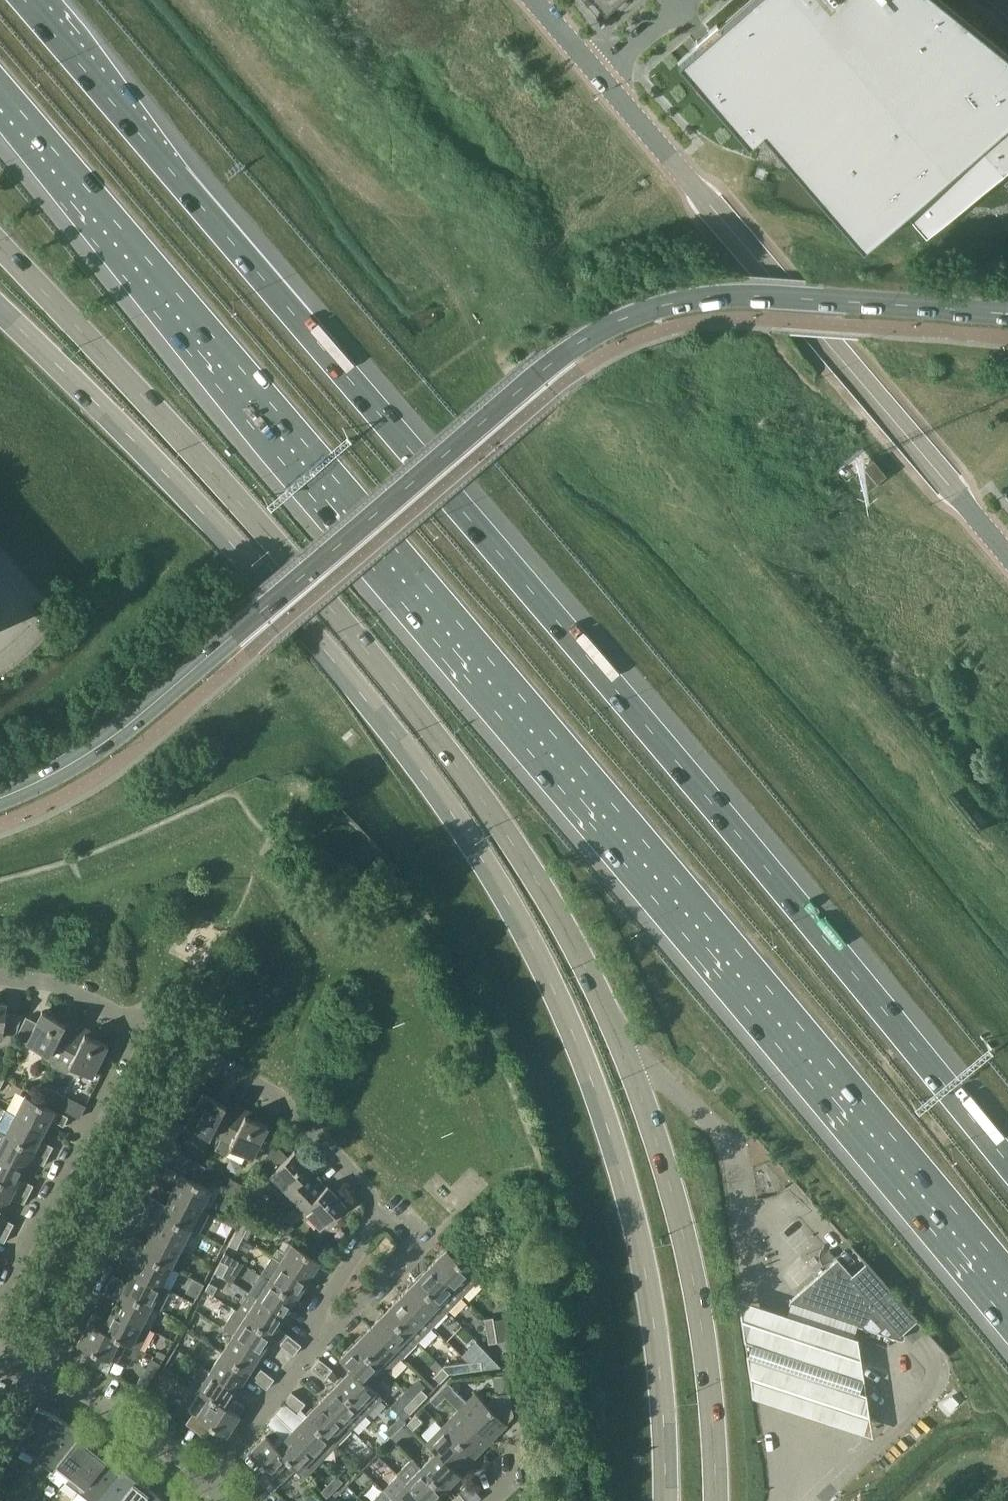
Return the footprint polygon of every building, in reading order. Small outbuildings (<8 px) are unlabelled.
[(602,8),(605,11),(617,0),(596,0),(602,8)] [(678,62),(687,72),(748,143),(762,131),(787,161),(862,247),(905,210),(923,232),(962,198),(963,197),(1007,159),(1007,158),(1007,54),(942,0),(749,0),(694,47),(678,62)] [(855,475),(868,490),(886,475),(886,474),(873,459),(855,475)] [(16,1037),(27,1042),(48,1053),(44,1060),(56,1066),(78,1024),(66,1018),(64,1022),(43,1011),(37,1022),(26,1016),(16,1037)] [(89,1029),(78,1024),(56,1066),(68,1072),(71,1065),(92,1076),(108,1045),(87,1034),(89,1029)] [(212,1135),(220,1139),(222,1135),(237,1105),(226,1099),(224,1104),(203,1093),(187,1124),(210,1136),(211,1134),(212,1135)] [(26,1094),(16,1115),(45,1129),(55,1109),(26,1094)] [(249,1111),(237,1105),(222,1135),(220,1139),(215,1148),(227,1154),(231,1146),(253,1158),(255,1154),(261,1157),(273,1133),(267,1130),(269,1127),(247,1116),(249,1111)] [(45,1129),(16,1115),(7,1110),(0,1124),(0,1131),(6,1134),(35,1149),(45,1129)] [(59,1111),(55,1121),(64,1125),(68,1116),(59,1111)] [(25,1168),(35,1149),(6,1134),(0,1131),(0,1156),(25,1168)] [(39,1151),(48,1155),(53,1146),(44,1141),(39,1151)] [(282,1194),(291,1204),(317,1179),(310,1171),(313,1169),(295,1150),(289,1157),(278,1146),(272,1153),(267,1161),(275,1169),(270,1174),(286,1191),(282,1194)] [(35,1160),(44,1164),(48,1155),(39,1151),(35,1160)] [(200,1178),(206,1166),(176,1151),(170,1163),(200,1178)] [(15,1187),(25,1168),(0,1156),(0,1179),(15,1187)] [(219,1187),(225,1174),(207,1166),(201,1178),(219,1187)] [(177,1171),(167,1167),(163,1176),(173,1181),(177,1171)] [(200,1208),(210,1189),(181,1174),(171,1194),(200,1208)] [(5,1206),(15,1187),(0,1179),(0,1204),(5,1206)] [(243,1185),(232,1179),(227,1190),(237,1195),(243,1185)] [(325,1187),(317,1179),(291,1204),(300,1214),(304,1210),(320,1227),(345,1204),(328,1184),(325,1187)] [(20,1189),(29,1194),(34,1184),(24,1180),(20,1189)] [(15,1198),(24,1203),(29,1194),(20,1189),(15,1198)] [(209,1213),(200,1208),(171,1194),(166,1204),(162,1201),(157,1211),(161,1213),(190,1228),(200,1232),(209,1213)] [(152,1197),(147,1206),(157,1211),(162,1201),(152,1197)] [(157,1211),(147,1206),(143,1215),(153,1220),(157,1211)] [(236,1226),(240,1217),(229,1212),(224,1220),(236,1226)] [(190,1228),(161,1213),(152,1232),(181,1247),(190,1228)] [(9,1232),(14,1223),(5,1218),(0,1227),(0,1228),(9,1232)] [(249,1226),(241,1222),(235,1233),(243,1237),(249,1226)] [(5,1241),(9,1232),(0,1228),(0,1239),(5,1241)] [(152,1232),(142,1252),(171,1266),(181,1247),(152,1232)] [(237,1248),(243,1237),(235,1233),(229,1244),(237,1248)] [(133,1235),(128,1245),(137,1249),(142,1240),(133,1235)] [(280,1261),(308,1279),(320,1260),(293,1242),(281,1261),(280,1261)] [(137,1249),(128,1245),(123,1254),(133,1258),(137,1249)] [(479,1279),(446,1248),(431,1265),(463,1296),(479,1279)] [(834,1256),(830,1250),(825,1254),(830,1260),(834,1256)] [(171,1266),(142,1252),(132,1271),(161,1286),(162,1283),(171,1266)] [(296,1297),(308,1279),(280,1261),(281,1261),(273,1255),(261,1273),(270,1278),(269,1279),(296,1297)] [(867,1330),(869,1328),(901,1339),(902,1339),(903,1339),(904,1338),(904,1337),(904,1335),(903,1333),(902,1332),(909,1326),(917,1319),(917,1318),(867,1262),(859,1269),(852,1276),(837,1259),(789,1302),(858,1325),(864,1326),(867,1330)] [(229,1264),(221,1261),(215,1272),(223,1276),(229,1264)] [(431,1265),(416,1280),(448,1312),(463,1296),(431,1265)] [(170,1287),(162,1283),(161,1286),(132,1271),(122,1290),(151,1305),(152,1303),(161,1307),(170,1287)] [(296,1297),(269,1279),(270,1278),(261,1273),(248,1292),(284,1316),(296,1297)] [(113,1274),(108,1284),(117,1288),(122,1278),(113,1274)] [(416,1280),(400,1296),(433,1327),(448,1312),(416,1280)] [(210,1282),(206,1290),(213,1295),(217,1286),(218,1286),(210,1282)] [(117,1288),(108,1284),(104,1292),(113,1297),(117,1288)] [(151,1305),(122,1290),(112,1309),(141,1324),(151,1305)] [(235,1308),(274,1333),(284,1316),(248,1292),(237,1309),(235,1308)] [(756,1300),(739,1294),(752,1394),(770,1399),(797,1408),(829,1419),(855,1428),(873,1434),(859,1334),(856,1333),(858,1325),(789,1302),(788,1310),(756,1300)] [(400,1296),(385,1311),(418,1342),(433,1327),(400,1296)] [(233,1334),(261,1352),(274,1333),(235,1308),(223,1327),(233,1334)] [(150,1328),(141,1324),(112,1309),(103,1327),(103,1328),(120,1337),(119,1338),(127,1342),(131,1344),(140,1348),(150,1328)] [(385,1311),(371,1326),(403,1357),(418,1342),(385,1311)] [(89,1320),(98,1325),(102,1317),(93,1312),(89,1320)] [(485,1318),(487,1331),(495,1329),(494,1320),(493,1317),(485,1318)] [(494,1320),(495,1329),(495,1330),(510,1328),(508,1318),(494,1320)] [(103,1327),(98,1325),(89,1320),(78,1342),(83,1345),(78,1355),(108,1372),(114,1360),(117,1362),(127,1342),(119,1338),(120,1337),(103,1328),(103,1327)] [(371,1326),(356,1342),(387,1372),(401,1357),(402,1358),(403,1357),(371,1326)] [(495,1330),(495,1329),(487,1331),(489,1343),(497,1342),(495,1330)] [(233,1334),(222,1352),(250,1370),(261,1352),(233,1334)] [(287,1348),(294,1339),(288,1334),(281,1344),(287,1348)] [(294,1339),(287,1348),(294,1354),(302,1344),(294,1339)] [(364,1381),(365,1380),(372,1387),(387,1372),(356,1342),(340,1358),(351,1369),(352,1368),(364,1381)] [(159,1350),(156,1356),(163,1360),(166,1354),(159,1350)] [(222,1352),(211,1370),(210,1371),(238,1388),(250,1370),(222,1352)] [(312,1368),(318,1373),(326,1363),(319,1358),(312,1368)] [(482,1369),(481,1360),(469,1361),(470,1370),(482,1369)] [(458,1372),(470,1370),(469,1361),(445,1364),(443,1367),(449,1373),(458,1372)] [(326,1363),(318,1373),(325,1379),(333,1369),(326,1363)] [(226,1406),(227,1405),(238,1388),(210,1371),(211,1370),(202,1364),(190,1383),(198,1389),(200,1391),(209,1396),(226,1406)] [(440,1382),(449,1373),(443,1367),(434,1376),(440,1382)] [(170,1372),(164,1368),(159,1376),(166,1380),(170,1372)] [(254,1378),(259,1382),(267,1373),(261,1368),(254,1378)] [(351,1369),(336,1383),(367,1414),(383,1397),(372,1387),(365,1380),(364,1381),(352,1368),(351,1369)] [(274,1378),(267,1373),(259,1382),(267,1388),(274,1378)] [(141,1375),(135,1386),(144,1391),(150,1381),(141,1375)] [(468,1400),(448,1381),(439,1390),(445,1396),(459,1409),(459,1410),(491,1441),(507,1424),(475,1393),(468,1400)] [(336,1383),(321,1399),(352,1429),(366,1414),(367,1414),(336,1383)] [(422,1389),(413,1398),(419,1404),(428,1395),(422,1389)] [(437,1405),(445,1396),(439,1390),(431,1400),(437,1405)] [(226,1434),(240,1413),(231,1408),(227,1405),(226,1406),(209,1396),(200,1391),(188,1410),(193,1413),(186,1423),(196,1430),(202,1419),(226,1434)] [(284,1402),(291,1407),(299,1397),(292,1392),(284,1402)] [(950,1398),(943,1403),(950,1410),(956,1405),(959,1402),(952,1395),(950,1398)] [(299,1397),(291,1407),(298,1413),(306,1403),(299,1397)] [(419,1404),(413,1398),(404,1406),(411,1413),(419,1404)] [(306,1415),(336,1444),(337,1445),(352,1429),(321,1399),(306,1415)] [(245,1405),(237,1400),(231,1408),(240,1413),(245,1405)] [(36,1455),(38,1456),(66,1421),(62,1418),(58,1416),(38,1406),(18,1446),(36,1455)] [(404,1419),(411,1413),(404,1406),(398,1413),(404,1419)] [(474,1457),(491,1441),(459,1410),(443,1426),(474,1457)] [(422,1420),(416,1414),(408,1423),(414,1429),(422,1420)] [(306,1415),(291,1431),(321,1460),(336,1444),(306,1415)] [(38,1456),(51,1467),(79,1432),(66,1421),(38,1456)] [(426,1443),(436,1452),(436,1451),(459,1473),(460,1472),(474,1457),(443,1426),(426,1443)] [(291,1431),(277,1445),(276,1446),(288,1458),(297,1468),(299,1469),(306,1475),(321,1460),(291,1431)] [(51,1467),(66,1479),(94,1443),(79,1432),(51,1467)] [(297,1468),(288,1458),(276,1446),(277,1445),(266,1434),(249,1451),(268,1469),(258,1479),(273,1491),(281,1482),(282,1483),(297,1468)] [(66,1479),(80,1490),(108,1455),(94,1443),(66,1479)] [(436,1452),(422,1466),(421,1467),(445,1490),(461,1473),(460,1472),(459,1473),(436,1451),(436,1452)] [(94,1500),(95,1500),(123,1466),(108,1455),(80,1490),(94,1500)] [(406,1482),(407,1482),(426,1500),(433,1500),(445,1490),(421,1467),(422,1466),(412,1457),(397,1473),(406,1482)] [(137,1477),(123,1466),(95,1500),(118,1500),(137,1477)] [(118,1500),(140,1500),(150,1488),(137,1477),(118,1500)] [(407,1482),(406,1482),(391,1498),(394,1500),(426,1500),(407,1482)] [(150,1488),(140,1500),(164,1500),(165,1500),(150,1488)] [(371,1500),(394,1500),(391,1498),(383,1489),(371,1500)] [(312,1492),(303,1500),(322,1500),(312,1492)] [(450,1500),(463,1500),(465,1500),(460,1493),(450,1500)]
